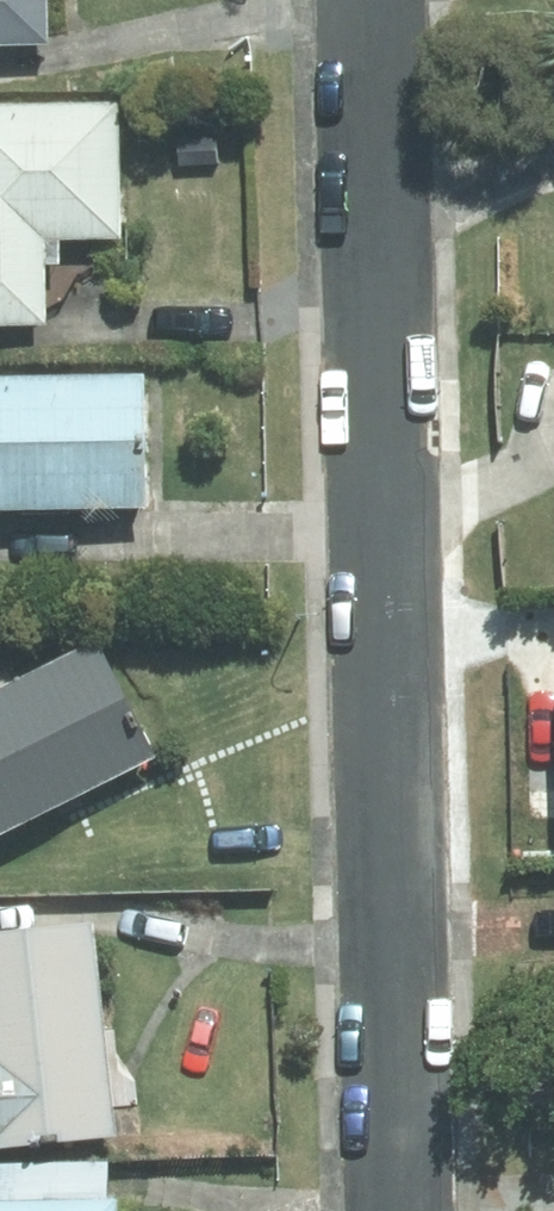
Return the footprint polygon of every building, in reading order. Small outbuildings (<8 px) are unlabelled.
[(58,43),(58,0),(0,0),(0,45),(58,43)] [(130,99),(0,102),(0,322),(58,320),(57,261),(56,248),(56,236),(71,235),(133,234),(130,99)] [(56,248),(57,261),(71,261),(71,235),(56,236),(56,248)] [(0,373),(0,507),(158,504),(156,370),(0,373)] [(105,636),(0,688),(0,838),(165,755),(105,636)] [(102,919),(0,930),(0,1145),(125,1133),(121,1102),(102,919)] [(115,1194),(115,1184),(115,1162),(0,1162),(0,1210),(5,1210),(5,1194),(115,1194)] [(131,1193),(115,1194),(5,1194),(5,1210),(131,1210),(131,1193)]
